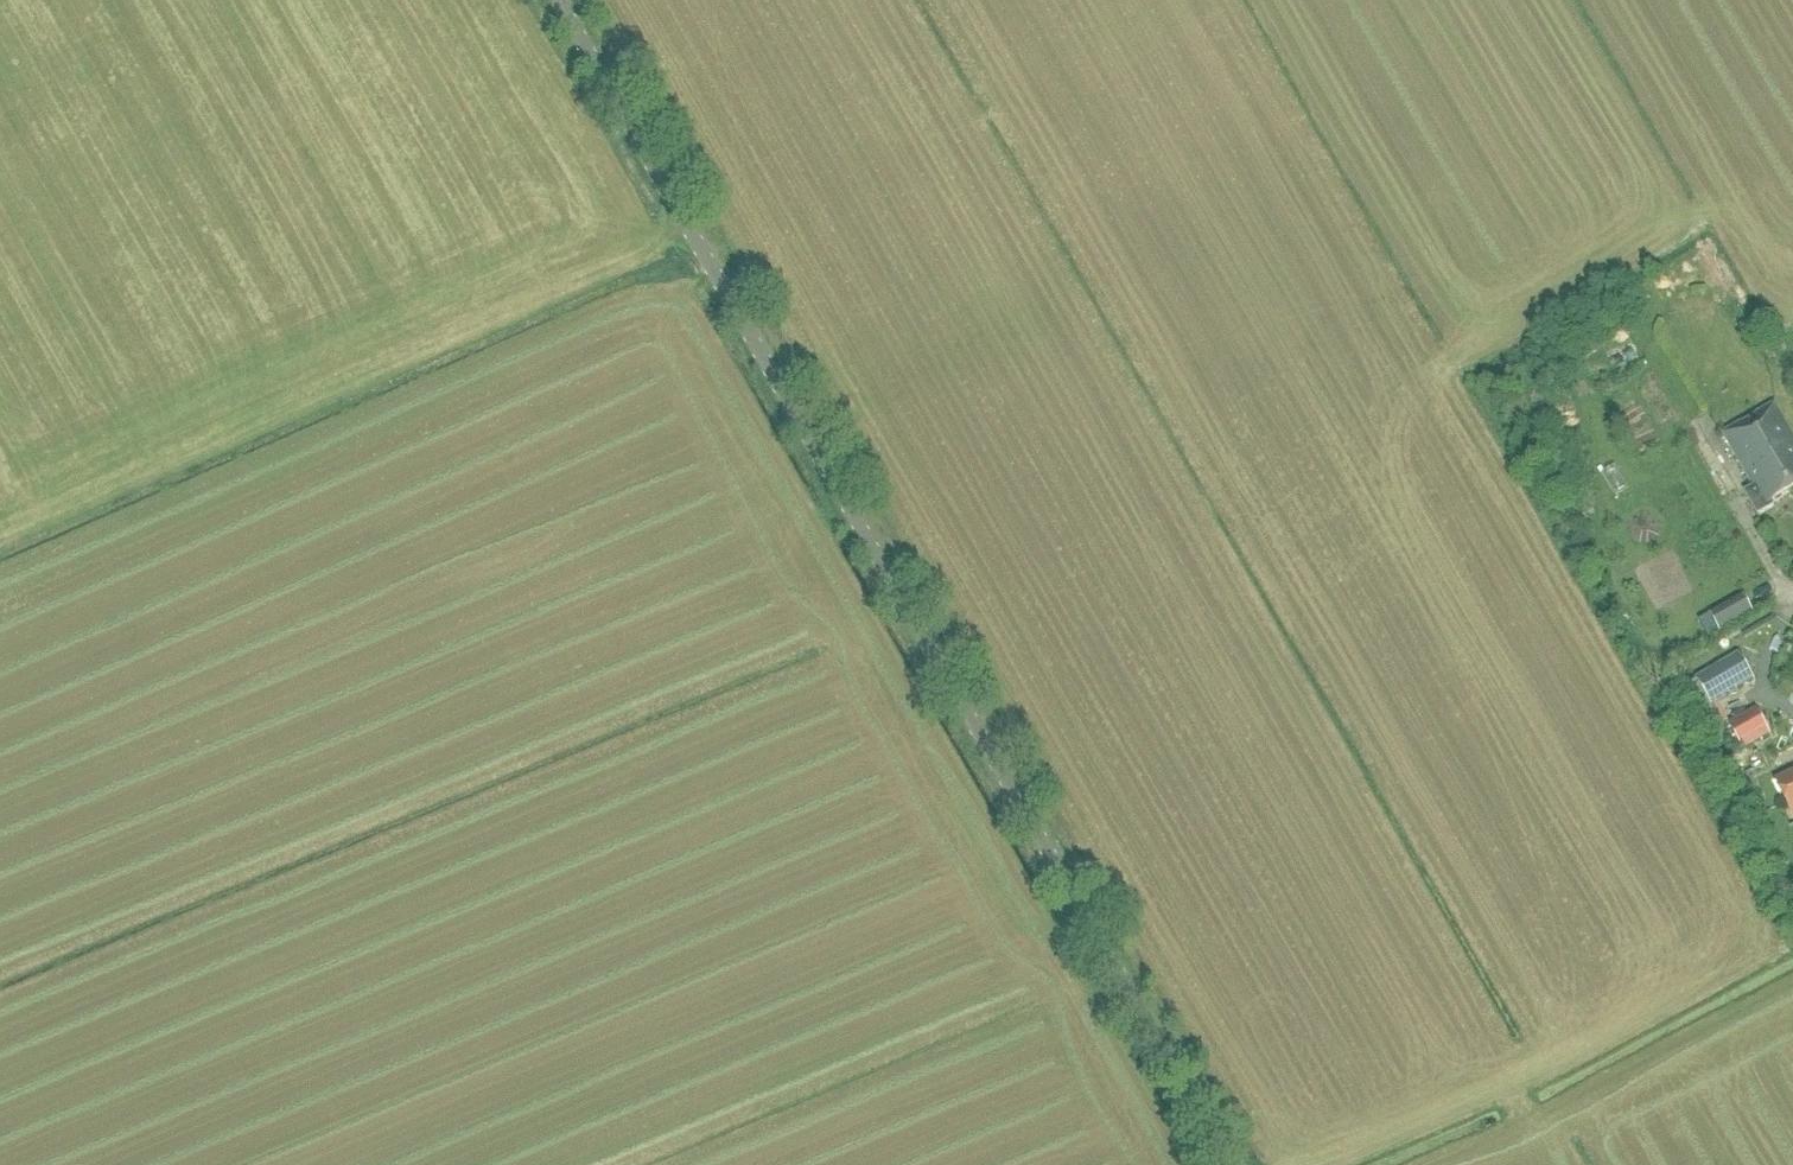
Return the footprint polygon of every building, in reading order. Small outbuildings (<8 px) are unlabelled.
[(1725,438),(1754,489),(1745,494),(1759,517),(1775,508),(1773,504),(1792,492),(1792,437),(1777,408),(1725,438)] [(1744,597),(1710,616),(1720,633),(1754,614),(1744,597)] [(1773,622),(1761,628),(1771,646),(1783,640),(1773,622)] [(1739,657),(1698,681),(1712,706),(1754,682),(1739,657)] [(1757,711),(1730,725),(1744,751),(1771,736),(1757,711)] [(1777,782),(1792,815),(1792,775),(1777,782)]
